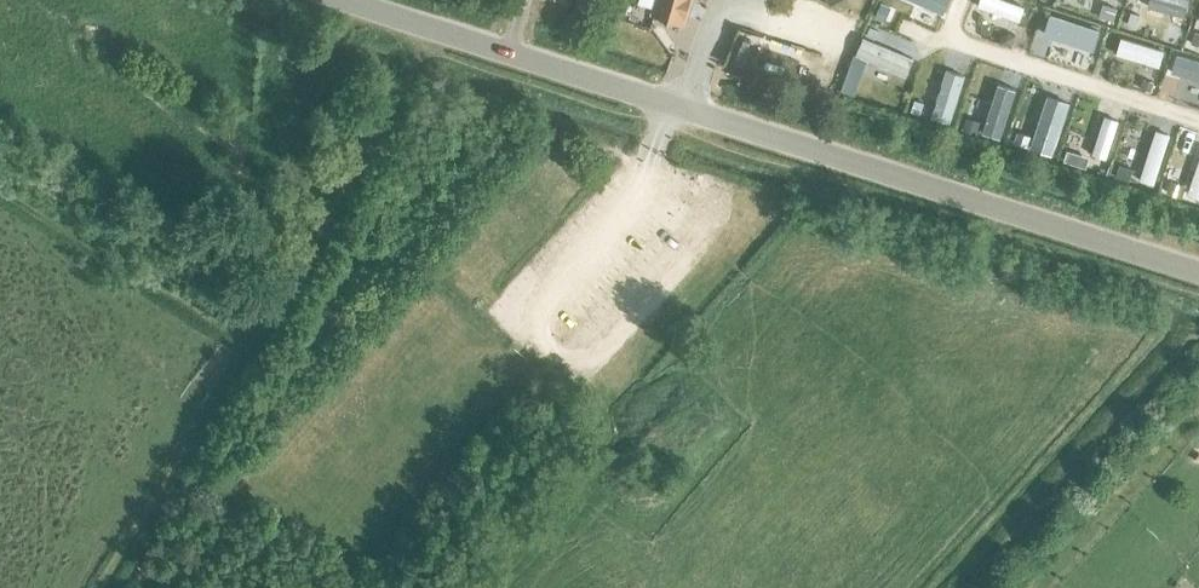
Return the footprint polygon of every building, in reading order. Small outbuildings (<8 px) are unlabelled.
[(655,11),(684,20),(690,0),(659,0),(655,11)] [(1144,13),(1141,21),(1146,22),(1144,30),(1160,35),(1165,18),(1150,13),(1149,15),(1144,13)] [(1077,147),(1074,158),(1077,159),(1075,165),(1086,168),(1087,162),(1092,164),(1095,153),(1090,151),(1092,147),(1082,144),(1080,148),(1077,147)]
